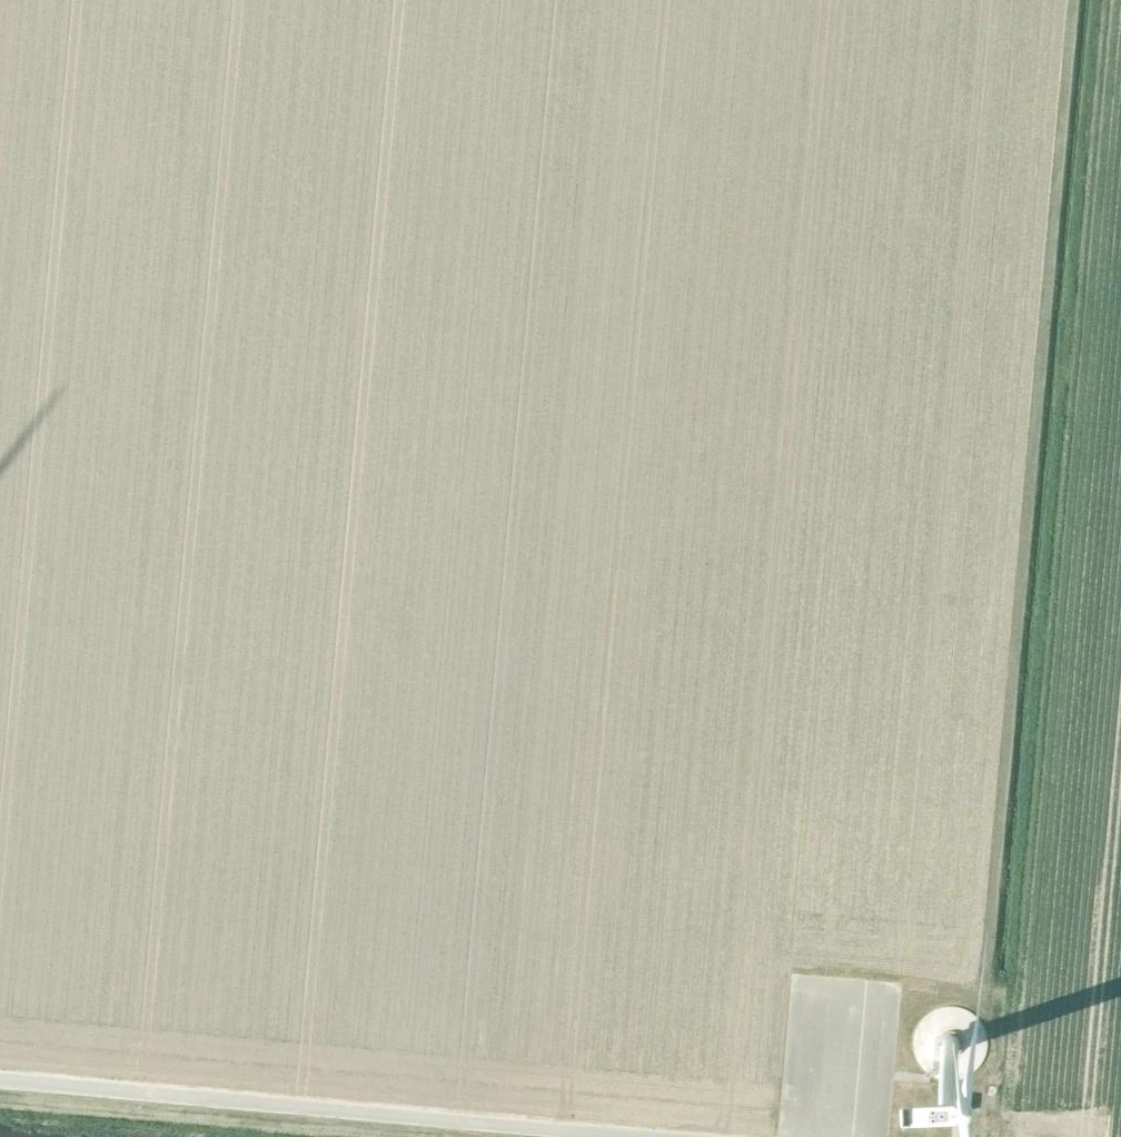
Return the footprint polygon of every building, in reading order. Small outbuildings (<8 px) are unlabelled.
[(938,1044),(938,1045),(938,1046),(938,1047),(939,1049),(939,1050),(939,1051),(940,1052),(941,1053),(941,1054),(942,1055),(943,1055),(944,1056),(945,1057),(946,1057),(947,1058),(948,1058),(949,1058),(950,1058),(951,1058),(953,1058),(954,1058),(955,1058),(956,1058),(957,1057),(958,1057),(959,1056),(960,1055),(961,1055),(962,1054),(962,1053),(963,1052),(964,1051),(964,1050),(964,1049),(965,1047),(965,1046),(965,1045),(965,1044),(965,1043),(964,1042),(964,1041),(964,1040),(963,1038),(962,1038),(962,1037),(961,1036),(960,1035),(959,1034),(958,1034),(957,1033),(956,1033),(955,1032),(954,1032),(953,1032),(951,1032),(950,1032),(949,1032),(948,1032),(947,1033),(946,1033),(945,1034),(944,1034),(943,1035),(942,1036),(941,1037),(941,1038),(940,1038),(939,1040),(939,1041),(939,1042),(938,1043),(938,1044)] [(938,1096),(936,1110),(963,1113),(964,1099),(938,1096)]
